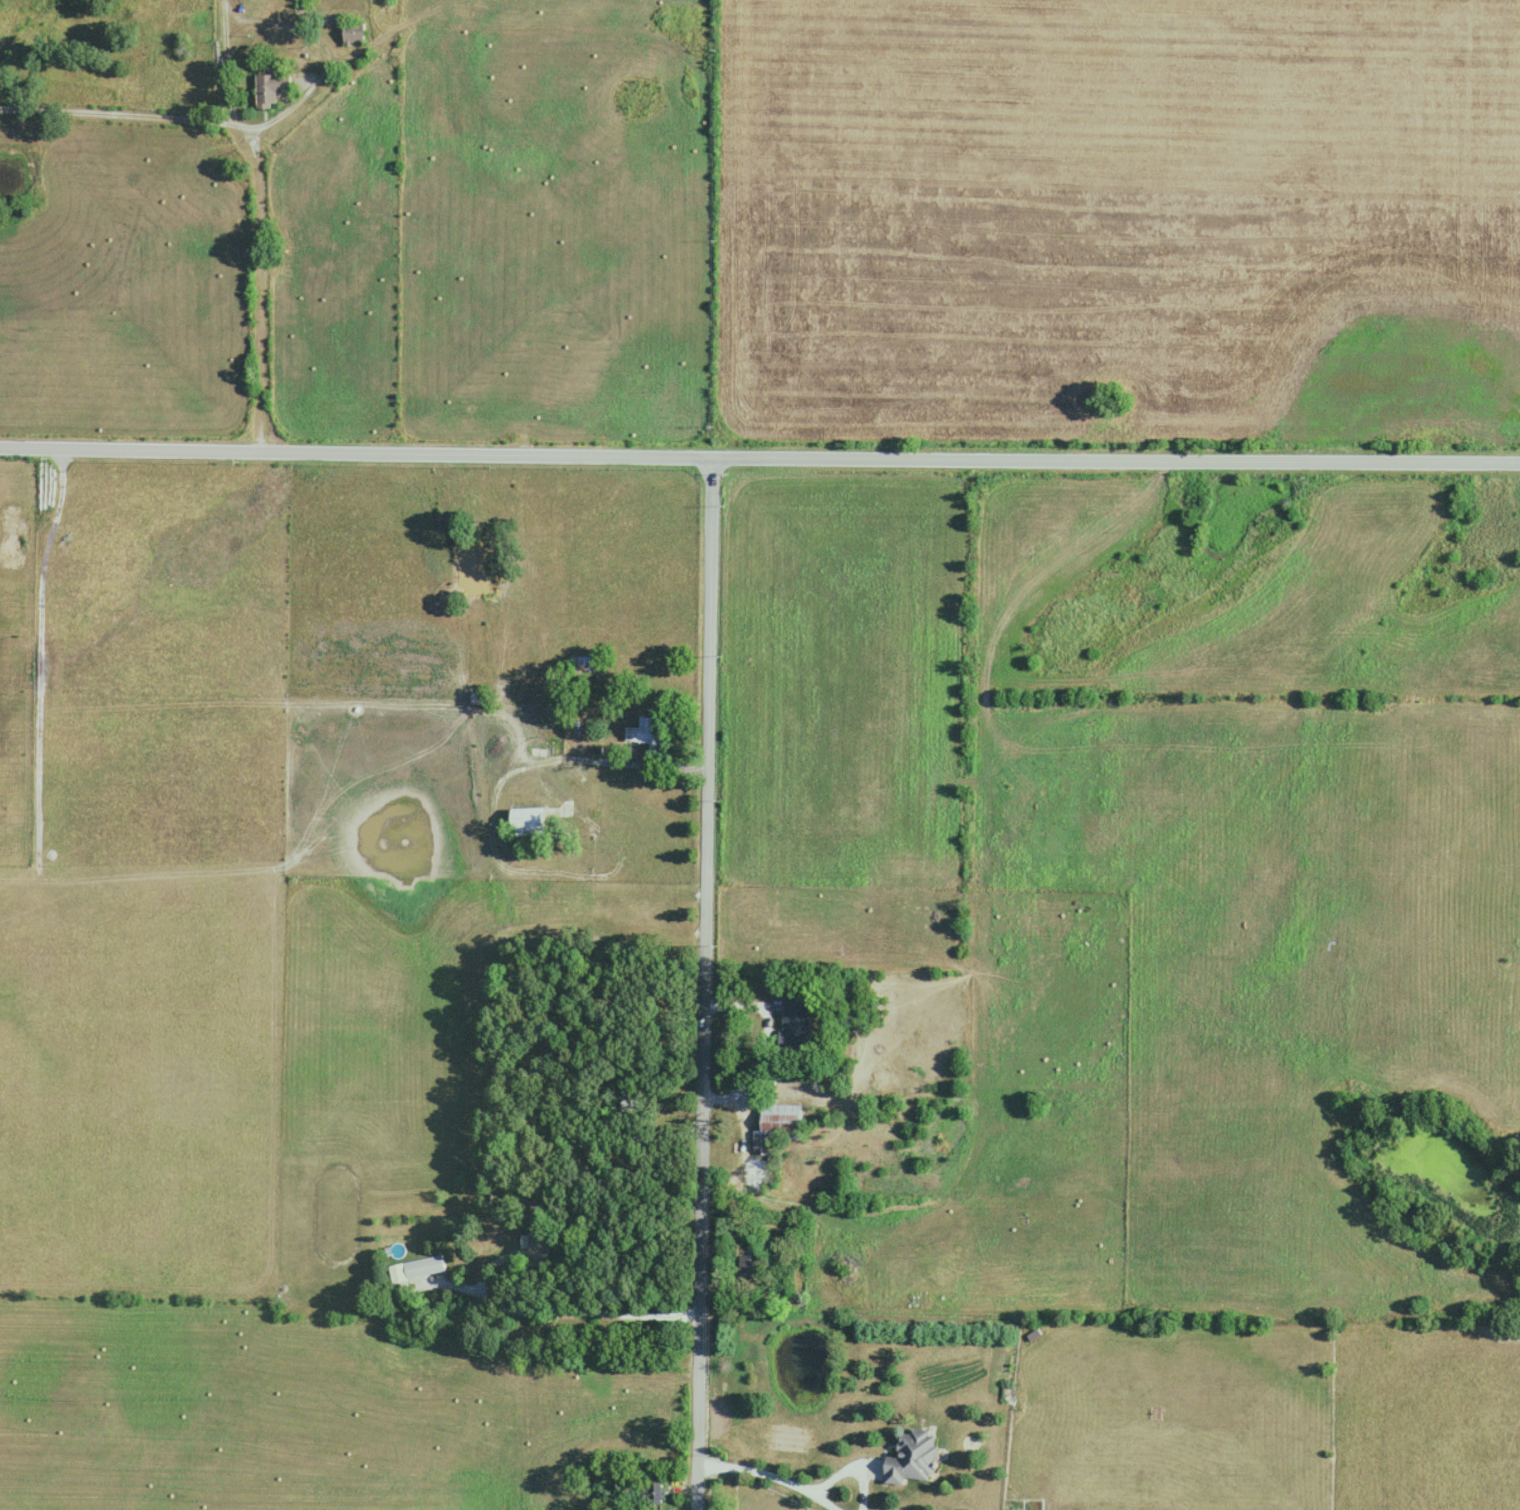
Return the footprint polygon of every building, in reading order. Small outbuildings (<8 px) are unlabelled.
[(364,24),(344,24),(344,44),(364,44),(364,24)] [(290,74),(256,74),(256,108),(276,108),(276,93),(290,93),(290,74)] [(595,658),(570,657),(570,670),(595,671),(595,658)] [(624,743),(649,743),(649,752),(657,752),(657,718),(638,718),(638,728),(624,728),(624,743)] [(542,809),(510,809),(510,837),(542,837),(542,809)] [(809,1052),(809,999),(781,999),(781,1052),(809,1052)] [(638,1091),(620,1091),(620,1111),(638,1111),(638,1091)] [(800,1140),(800,1106),(760,1106),(760,1140),(800,1140)] [(739,1250),(739,1278),(761,1278),(761,1250),(739,1250)] [(406,1280),(445,1271),(441,1255),(402,1264),(406,1280)] [(904,1478),(932,1481),(936,1432),(899,1429),(897,1458),(885,1457),(882,1483),(903,1485),(904,1478)] [(663,1483),(654,1483),(654,1504),(663,1504),(663,1483)]
